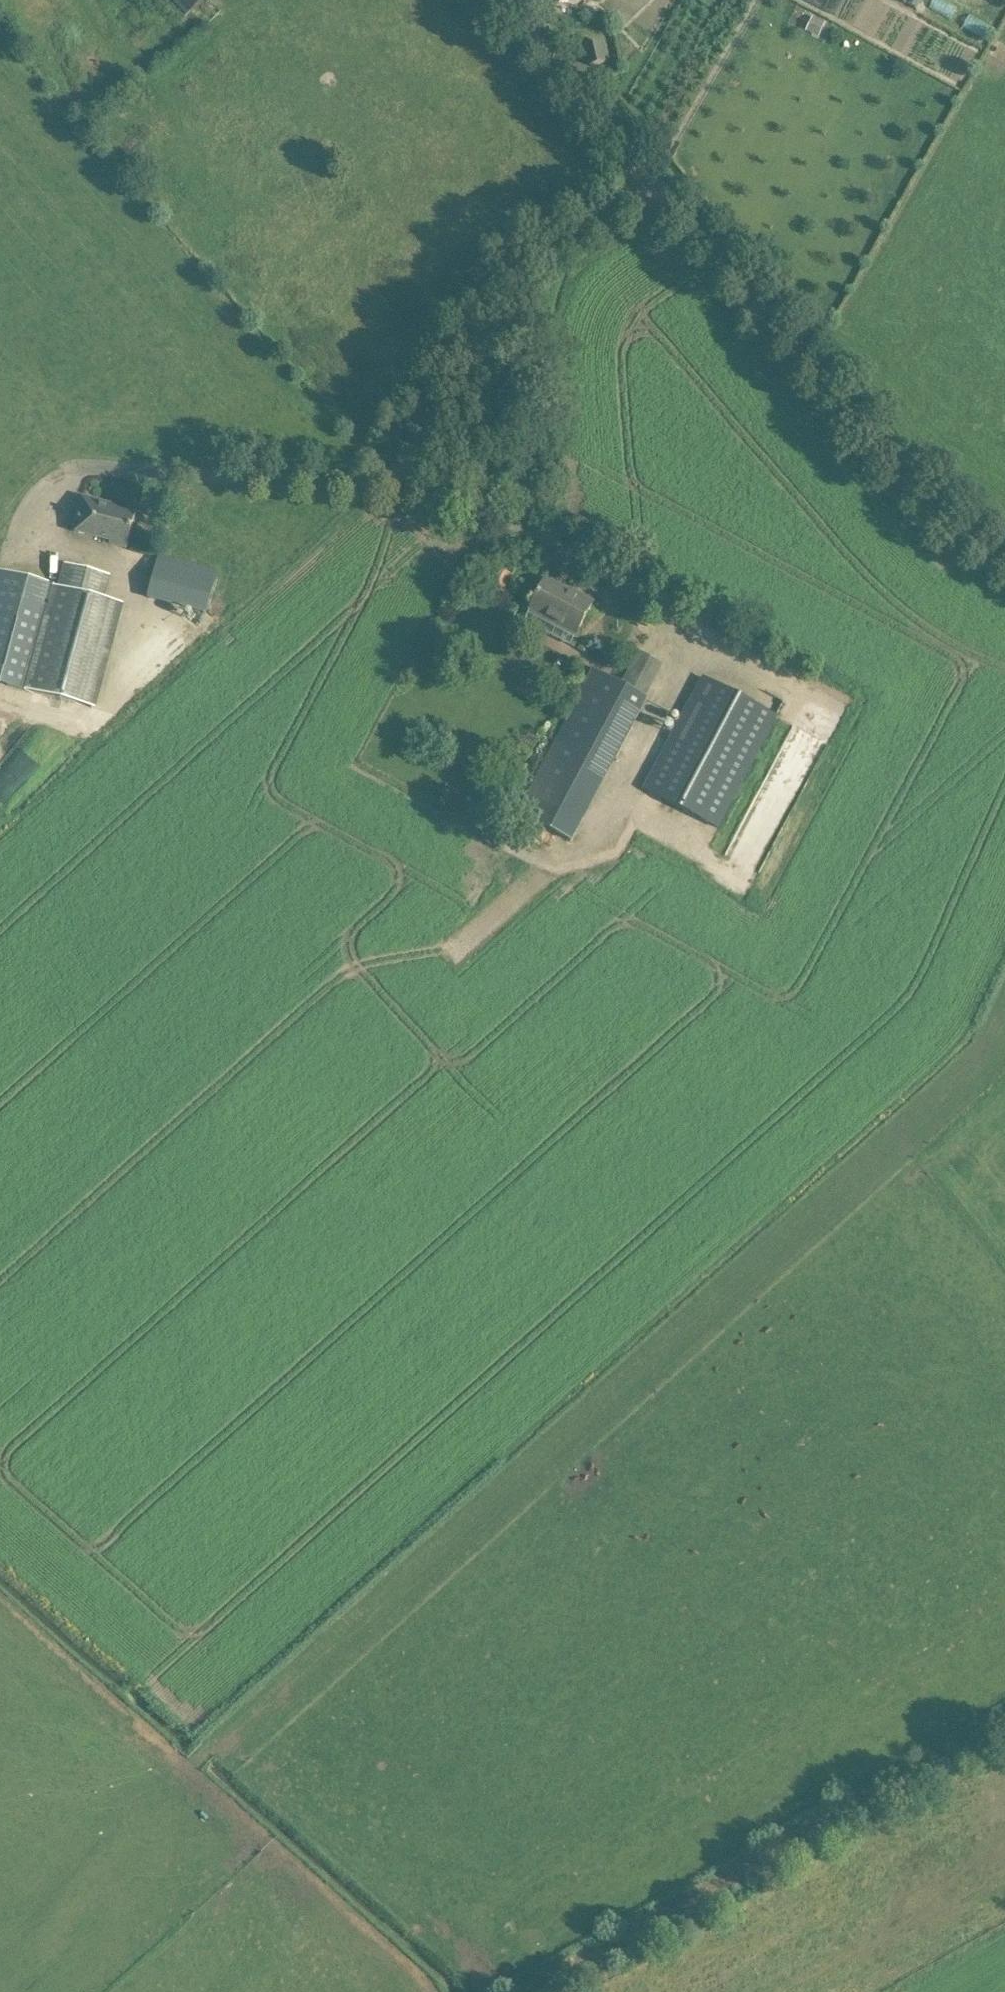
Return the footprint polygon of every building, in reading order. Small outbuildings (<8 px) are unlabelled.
[(591,66),(605,62),(600,42),(586,46),(591,66)] [(82,497),(73,531),(111,541),(110,544),(127,548),(136,514),(113,508),(114,505),(82,497)] [(206,614),(211,595),(217,572),(160,557),(149,598),(206,614)] [(112,577),(65,564),(58,587),(0,571),(0,682),(97,707),(124,604),(106,600),(112,577)] [(503,593),(514,574),(500,567),(489,586),(503,593)] [(568,592),(546,580),(525,620),(571,645),(594,602),(569,589),(568,592)] [(600,788),(647,698),(664,664),(639,651),(621,684),(594,670),(585,687),(581,685),(578,690),(582,693),(519,812),(573,841),(600,788)] [(718,828),(768,734),(777,716),(704,677),(645,789),(718,828)]
